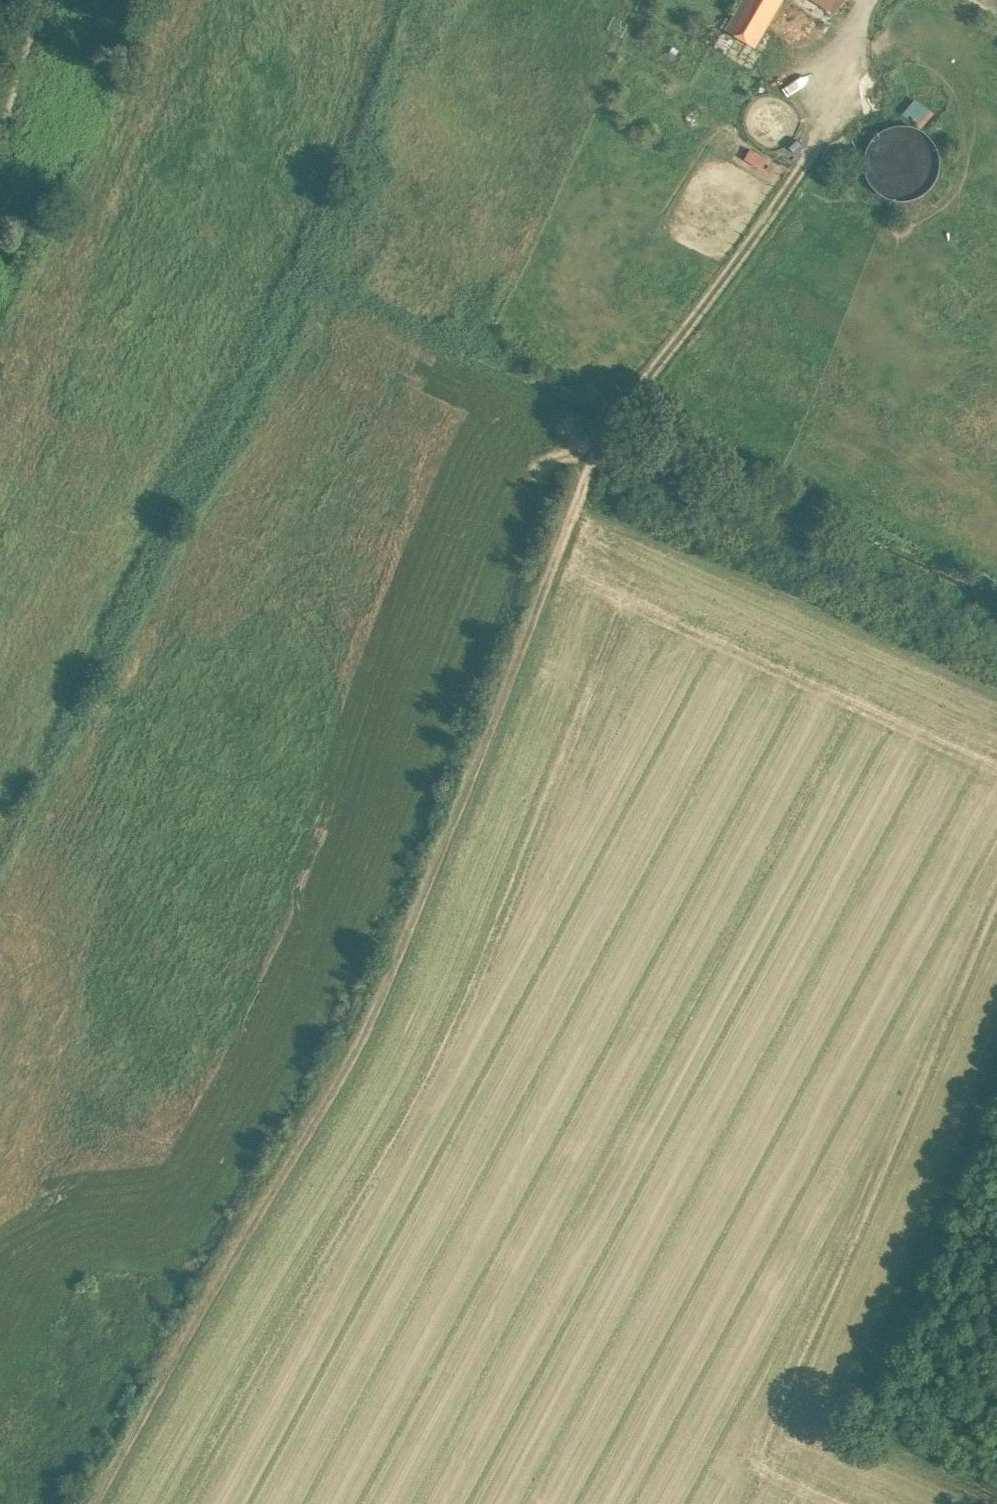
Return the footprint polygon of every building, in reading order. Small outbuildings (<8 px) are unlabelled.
[(725,30),(754,47),(781,0),(742,0),(725,30)] [(835,13),(843,0),(814,0),(835,13)] [(915,97),(906,110),(926,124),(935,111),(915,97)] [(936,176),(938,162),(935,147),(927,135),(915,127),(900,125),(886,128),(874,136),(866,148),(863,163),(866,177),(875,189),(887,197),(901,200),(916,197),(928,188),(936,176)] [(764,166),(769,156),(749,146),(744,156),(764,166)]
